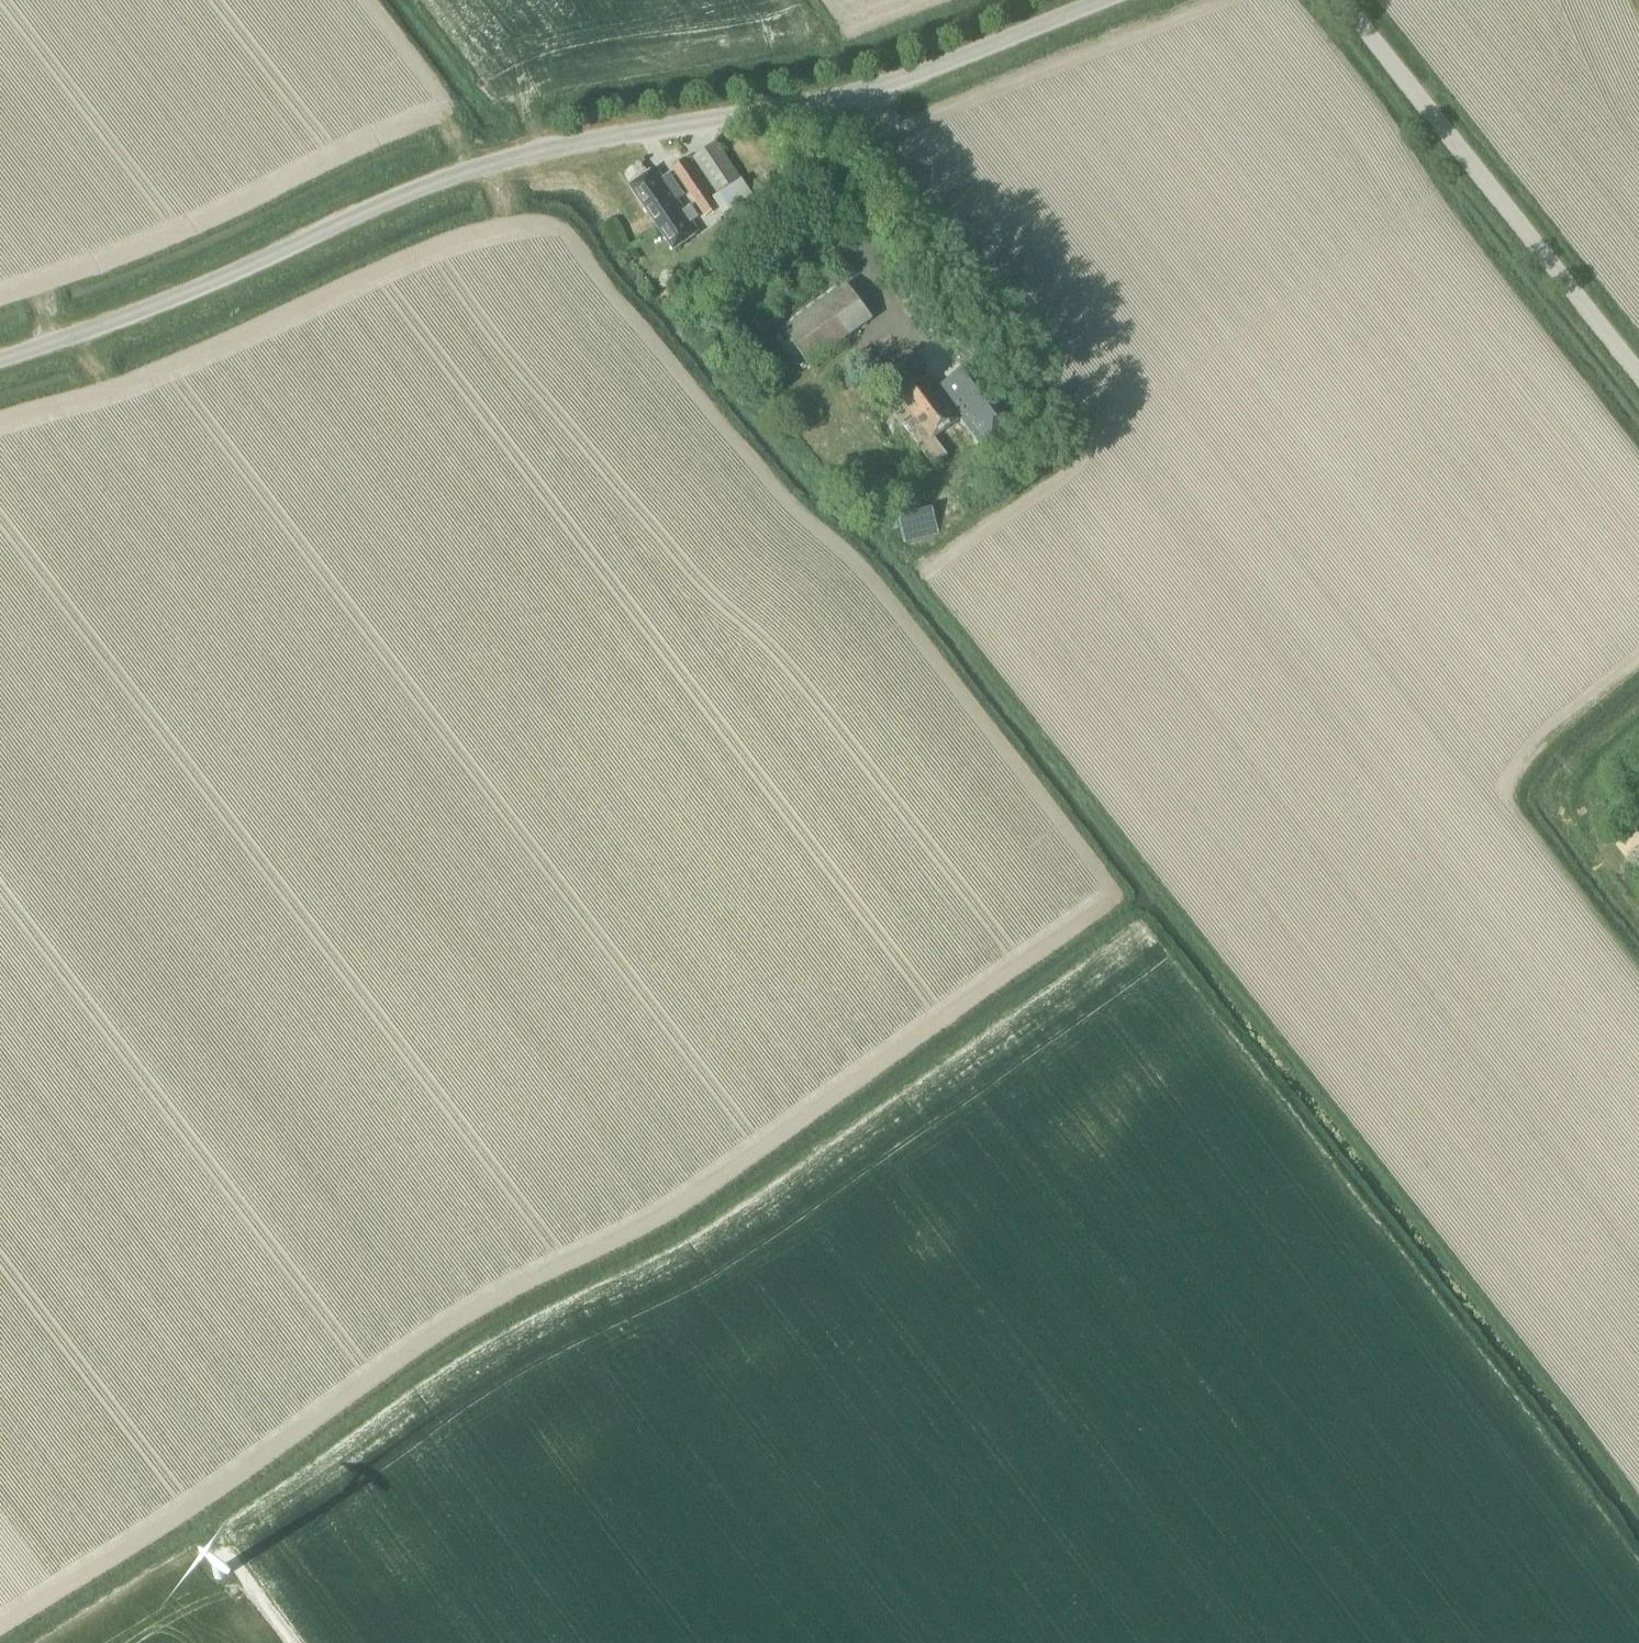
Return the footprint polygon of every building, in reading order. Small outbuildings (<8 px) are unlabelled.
[(786,150),(793,145),(781,130),(774,135),(786,150)] [(741,177),(717,142),(693,157),(716,193),(741,177)] [(695,199),(708,190),(685,158),(673,166),(695,199)] [(685,209),(678,199),(684,194),(670,174),(663,178),(656,167),(630,185),(660,227),(685,209)] [(753,194),(741,178),(713,197),(724,213),(753,194)] [(708,190),(695,199),(707,215),(719,207),(708,190)] [(660,227),(675,249),(700,231),(693,220),(699,216),(691,205),(685,209),(660,227)] [(809,365),(873,317),(846,282),(783,330),(809,365)] [(912,353),(887,373),(918,415),(904,425),(909,432),(915,441),(933,466),(935,465),(948,455),(935,436),(959,418),(912,353)] [(983,441),(1022,412),(981,356),(942,384),(983,441)]
